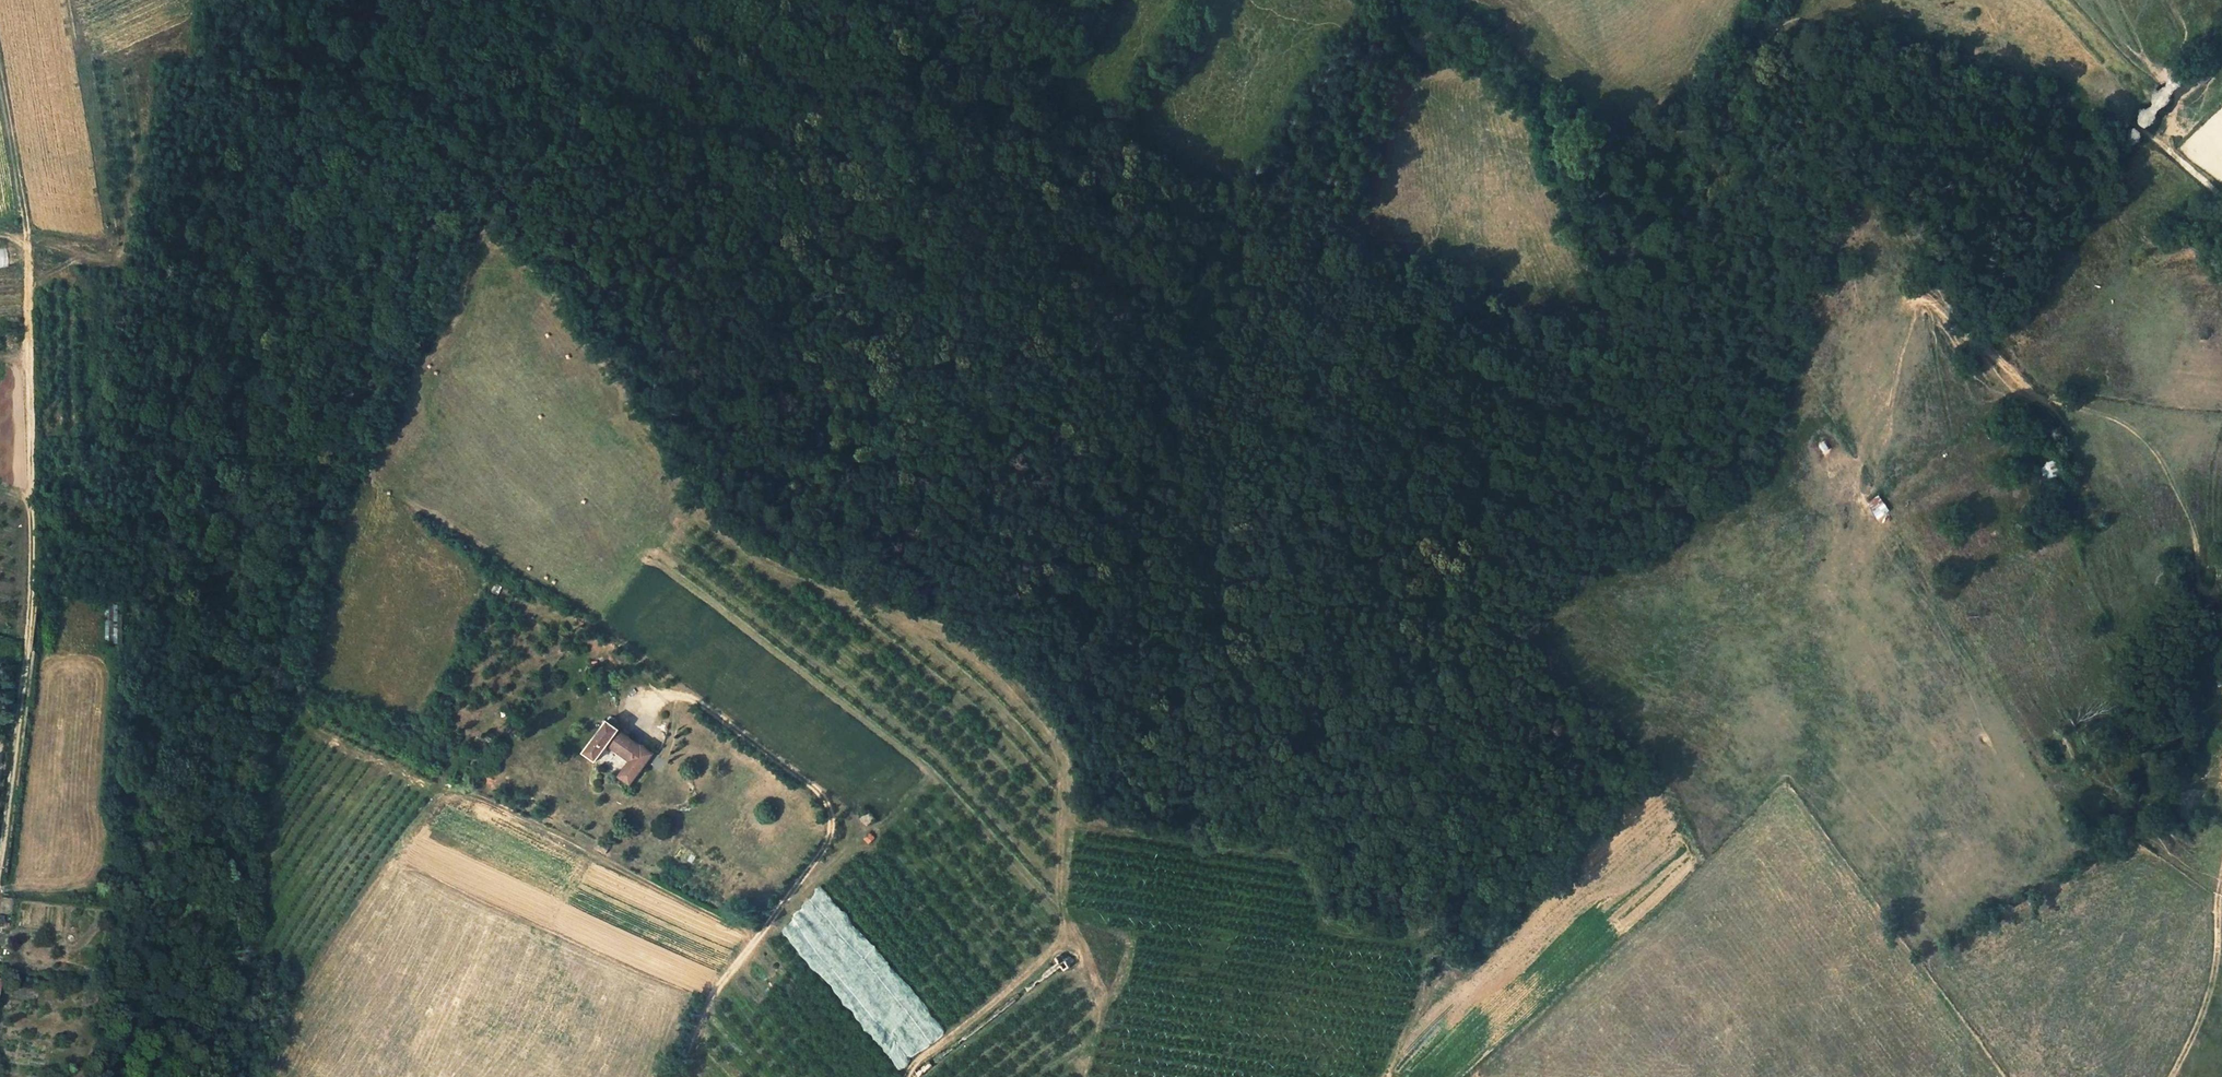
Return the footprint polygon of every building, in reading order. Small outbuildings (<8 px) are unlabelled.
[(2152,122),(2181,85),(2186,79),(2172,69),(2139,112),(2152,122)] [(2124,131),(2120,136),(2133,147),(2138,140),(2124,131)] [(2126,157),(2112,146),(2108,151),(2121,162),(2126,157)] [(483,203),(475,195),(467,204),(474,212),(483,203)] [(1878,518),(1890,510),(1880,495),(1867,502),(1878,518)] [(105,605),(107,643),(122,643),(121,604),(105,605)] [(622,726),(609,718),(586,751),(598,760),(609,745),(622,726)] [(622,726),(609,745),(633,761),(623,776),(635,784),(659,750),(622,726)] [(868,812),(859,819),(866,826),(874,818),(868,812)] [(873,839),(869,834),(864,838),(869,843),(873,839)] [(613,846),(604,842),(599,849),(609,854),(613,846)] [(1063,964),(1068,968),(1072,971),(1078,966),(1078,959),(1074,954),(1069,957),(1065,954),(1059,959),(1063,964)]
